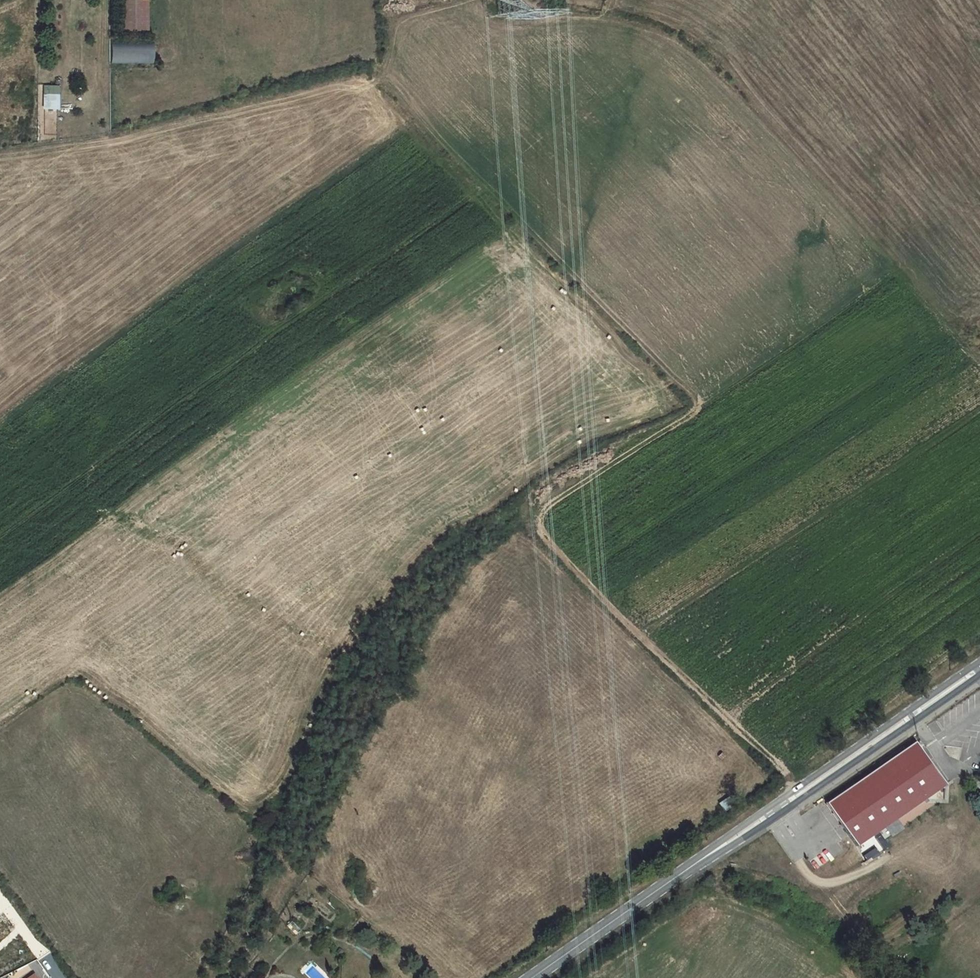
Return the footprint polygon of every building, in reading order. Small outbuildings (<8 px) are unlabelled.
[(121,31),(147,30),(146,0),(120,0),(121,31)] [(155,42),(110,42),(110,62),(155,62),(155,42)] [(59,109),(59,86),(44,86),(43,109),(59,109)] [(878,765),(824,802),(854,845),(942,784),(914,743),(904,750),(901,745),(876,762),(878,765)]
